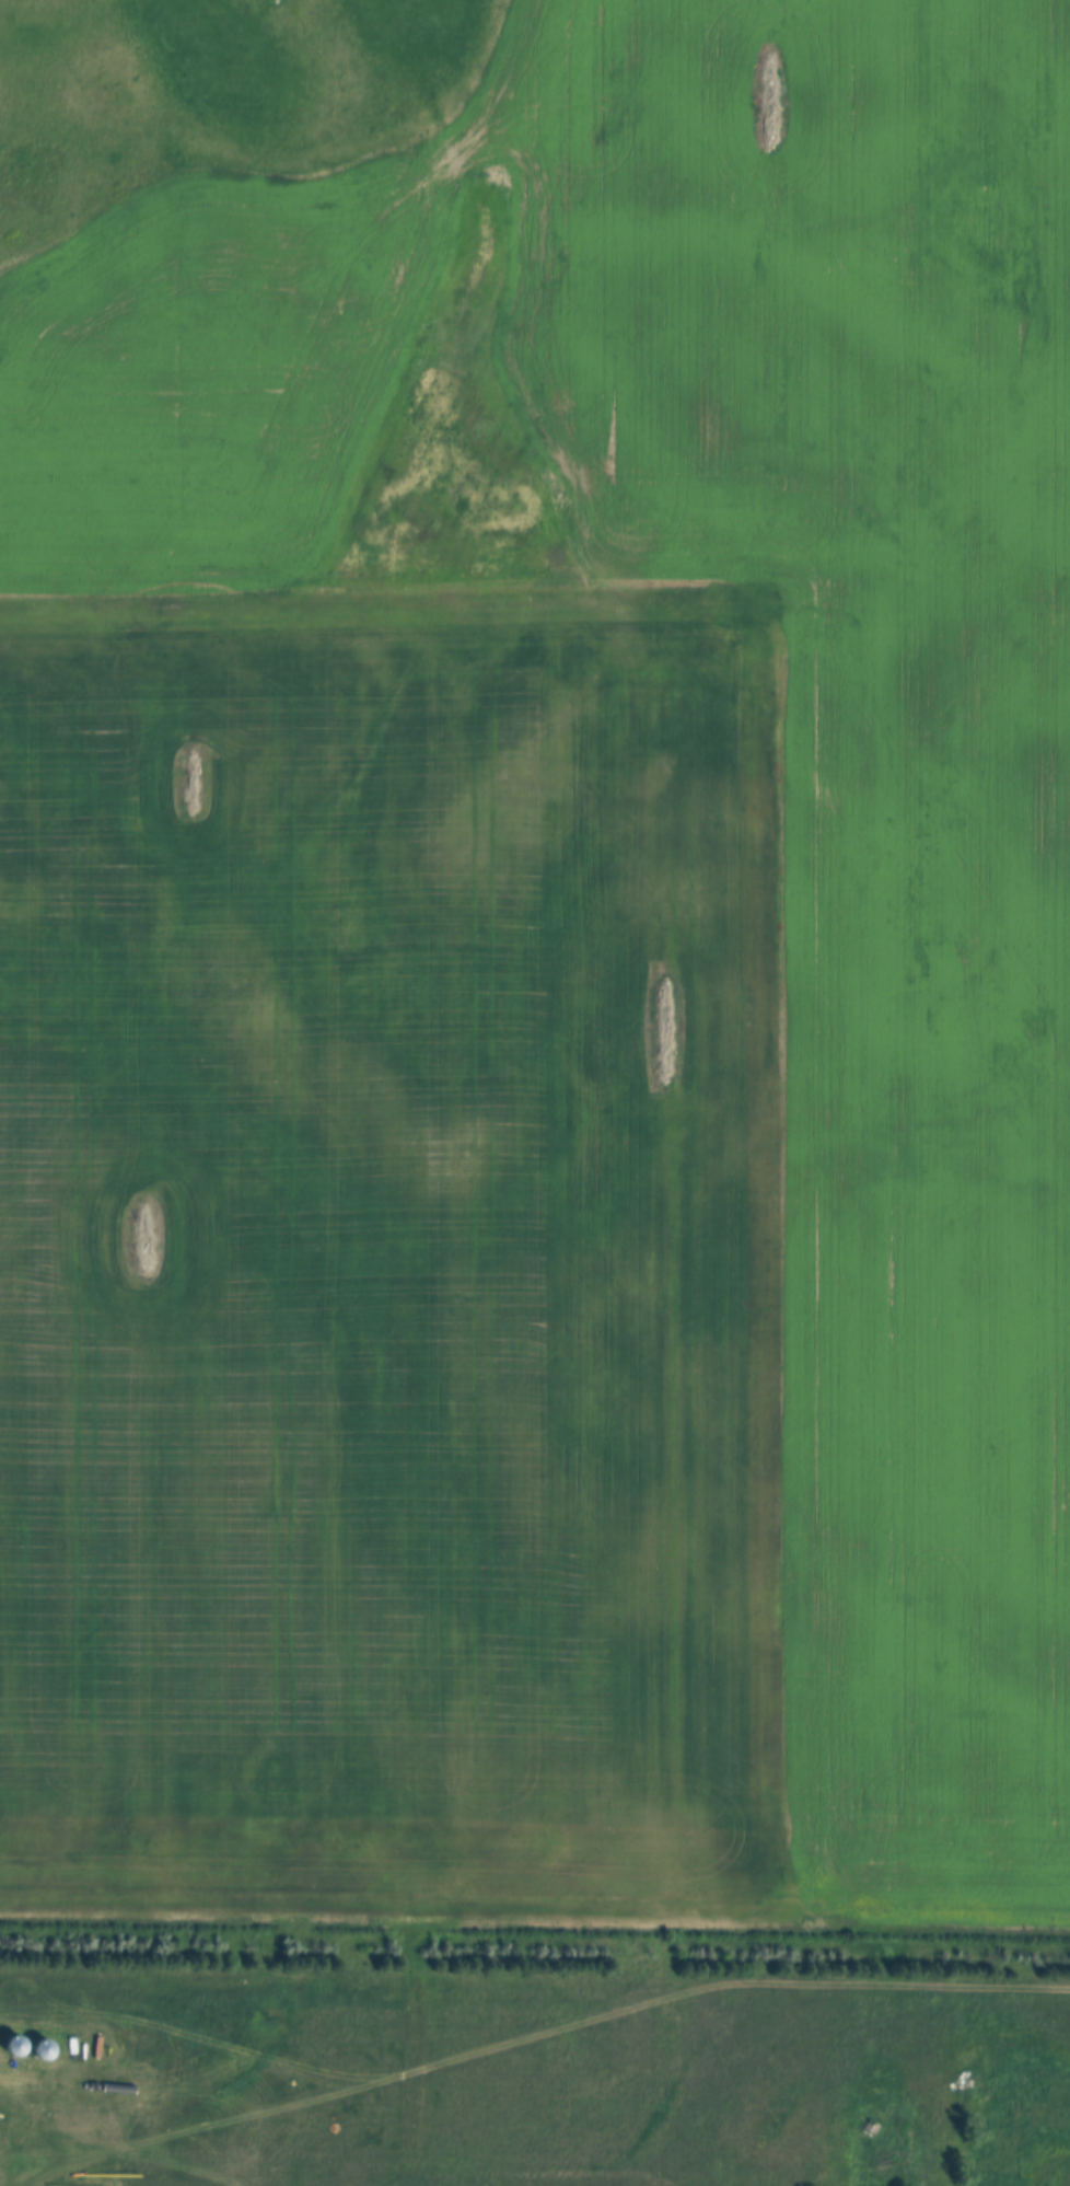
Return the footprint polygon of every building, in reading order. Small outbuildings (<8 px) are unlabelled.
[(0,2049),(12,2057),(22,2043),(10,2035),(0,2049)] [(51,2047),(39,2039),(29,2054),(41,2062),(51,2047)]
